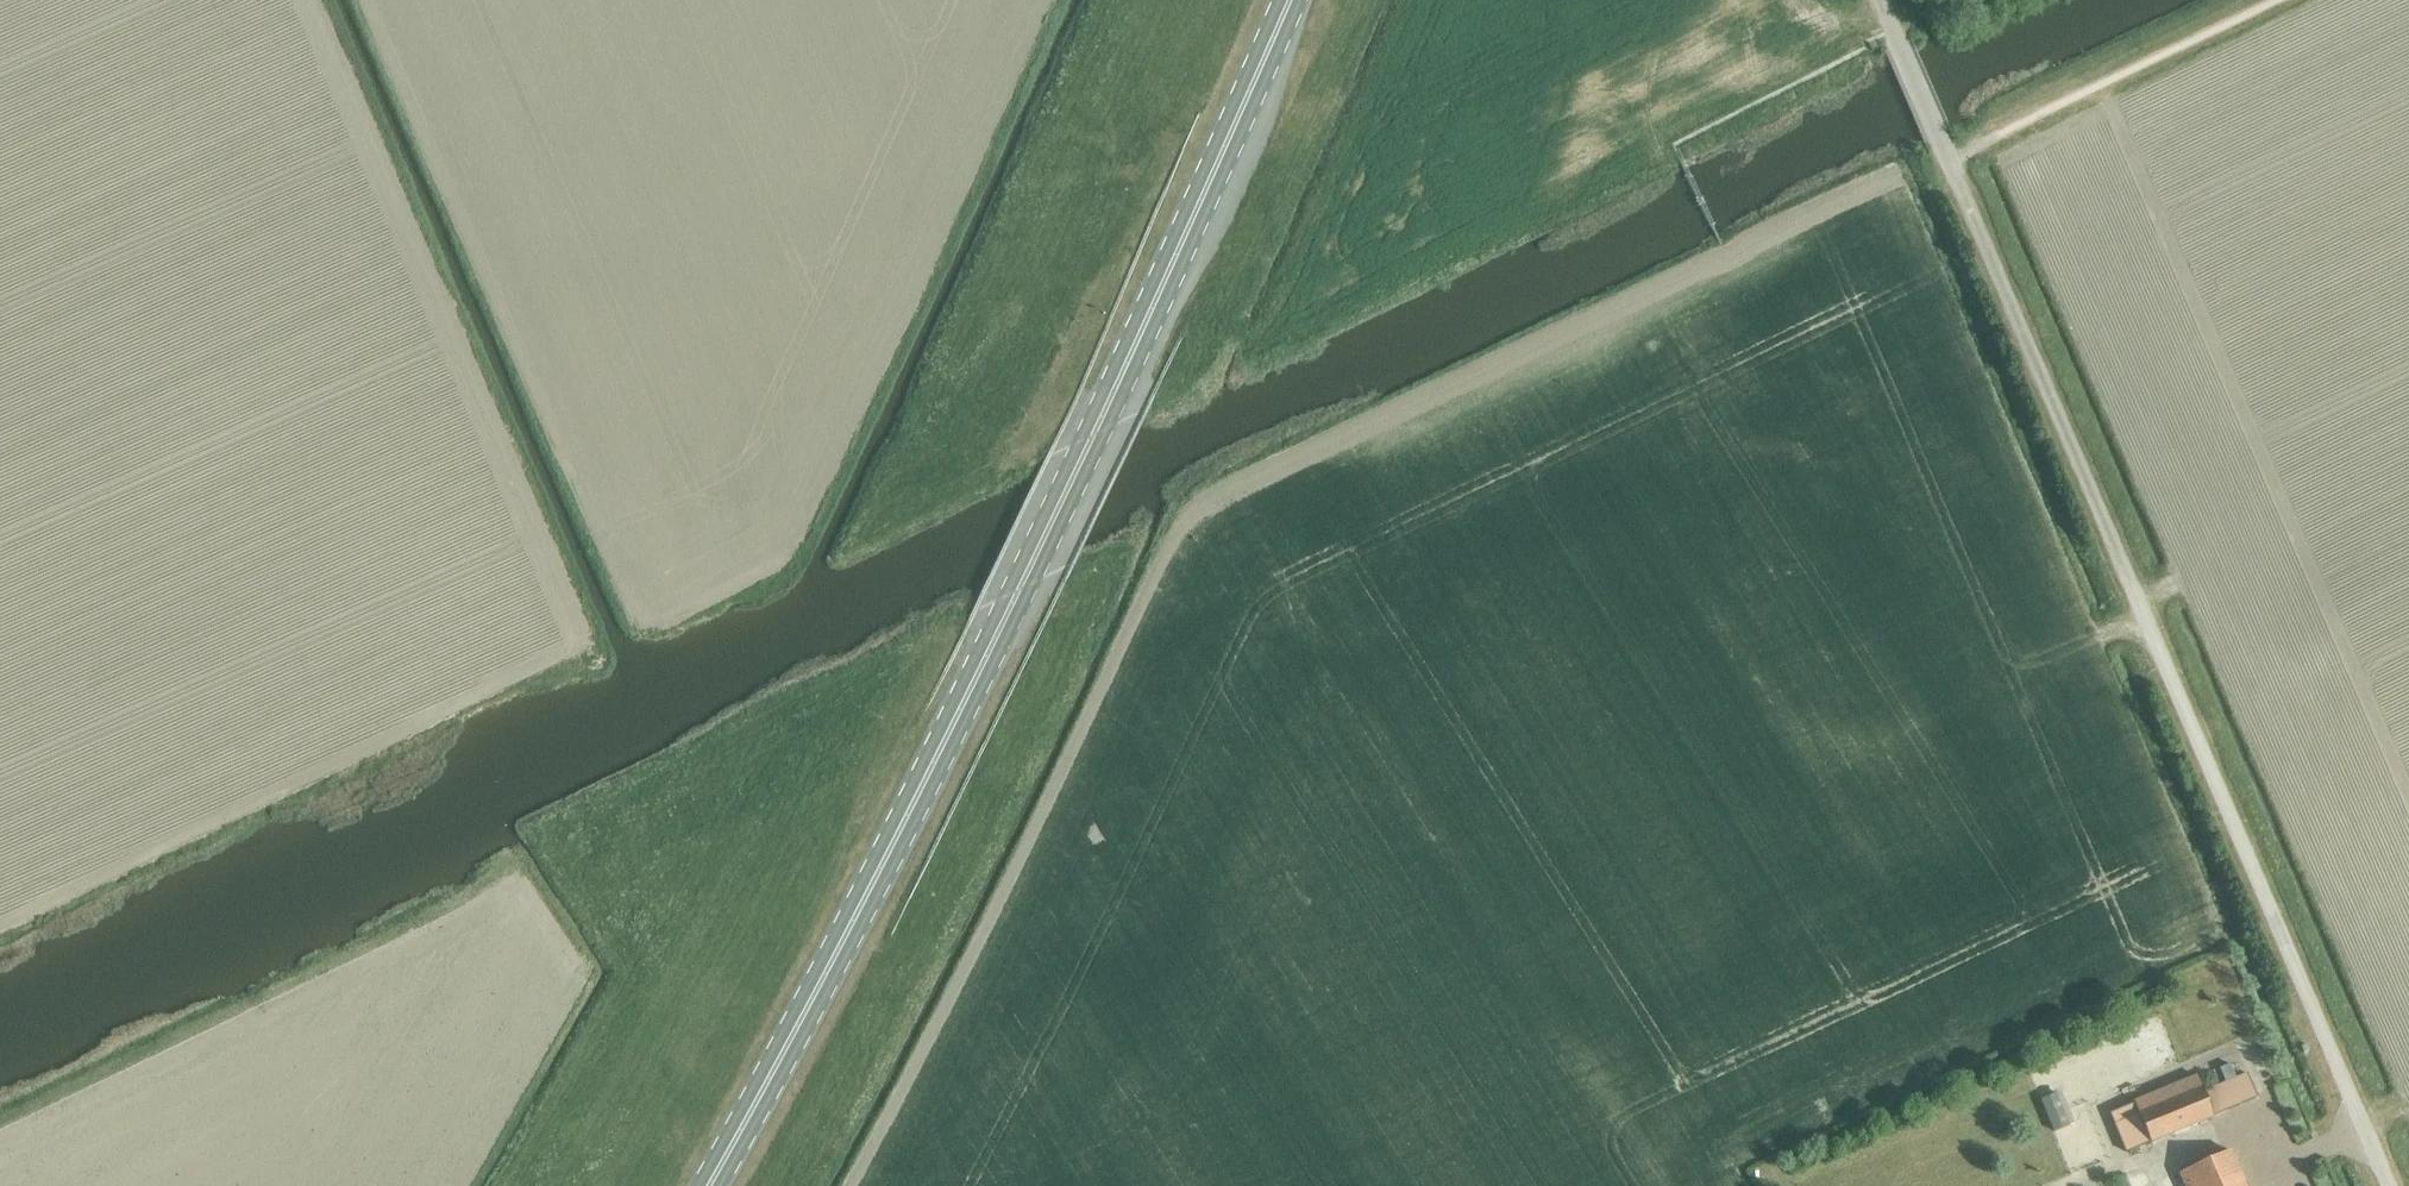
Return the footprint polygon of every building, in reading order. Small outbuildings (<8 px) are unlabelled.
[(2257,1098),(2247,1074),(2203,1092),(2214,1116),(2257,1098)] [(2203,1092),(2197,1075),(2133,1101),(2149,1142),(2214,1116),(2203,1092)] [(2230,1151),(2179,1173),(2185,1185),(2246,1185),(2230,1151)]
